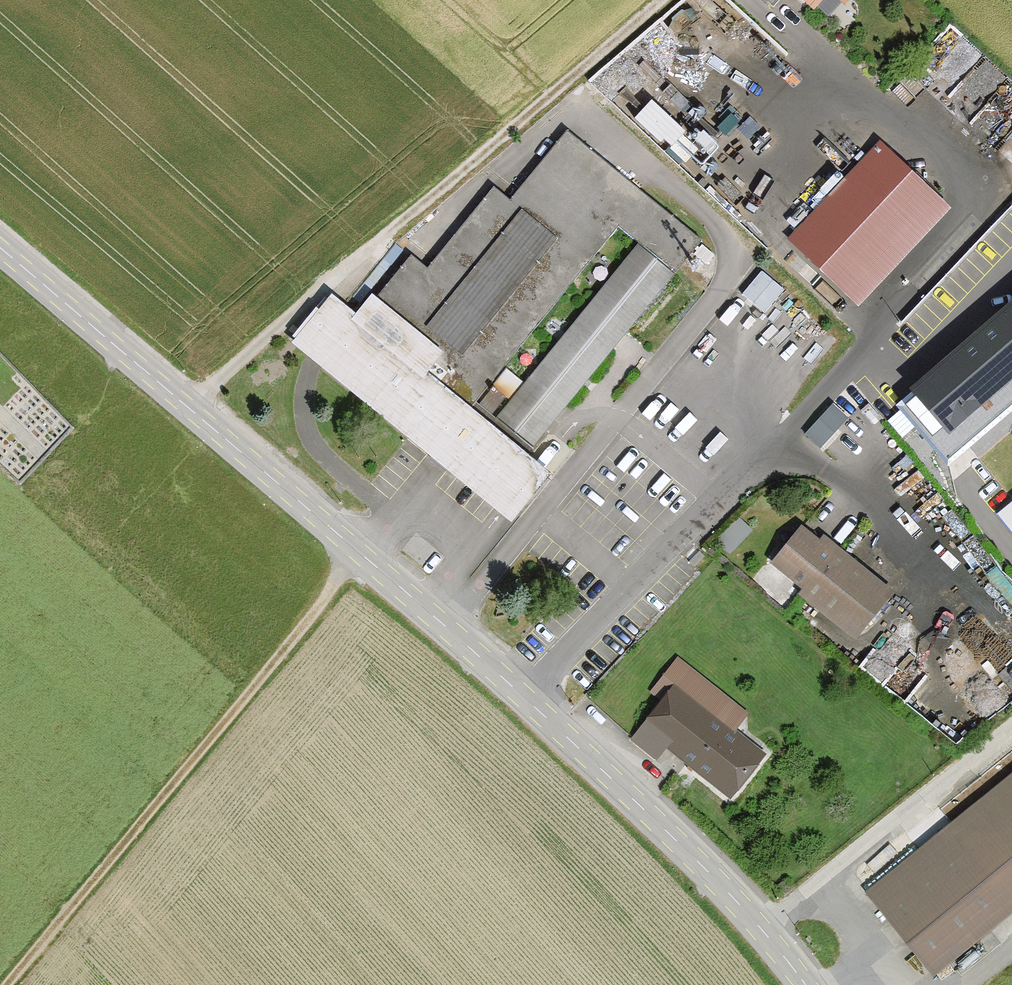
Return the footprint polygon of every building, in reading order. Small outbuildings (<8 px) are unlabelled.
[(770,10),(780,0),(759,0),(770,10)] [(811,11),(822,0),(800,0),(811,11)] [(633,113),(684,162),(701,145),(650,96),(633,113)] [(427,268),(412,255),(360,317),(347,306),(332,293),(291,342),(306,354),(314,360),(321,367),(408,439),(424,453),(439,465),(501,516),(510,524),(552,474),(539,465),(526,453),(621,340),(699,247),(566,135),(511,201),(495,188),(427,268)] [(786,241),(858,310),(951,214),(880,145),(786,241)] [(976,284),(951,264),(909,316),(934,336),(976,284)] [(744,291),(769,309),(786,286),(762,268),(744,291)] [(894,387),(951,457),(972,439),(985,454),(1011,432),(1011,292),(894,387)] [(807,429),(824,444),(851,414),(834,399),(807,429)] [(1011,532),(1011,503),(998,514),(1011,532)] [(818,540),(805,529),(773,565),(803,590),(799,594),(803,598),(854,640),(895,591),(824,532),(818,540)] [(671,690),(638,732),(729,803),(761,761),(671,690)] [(931,973),(1011,910),(1011,777),(866,892),(931,973)]
